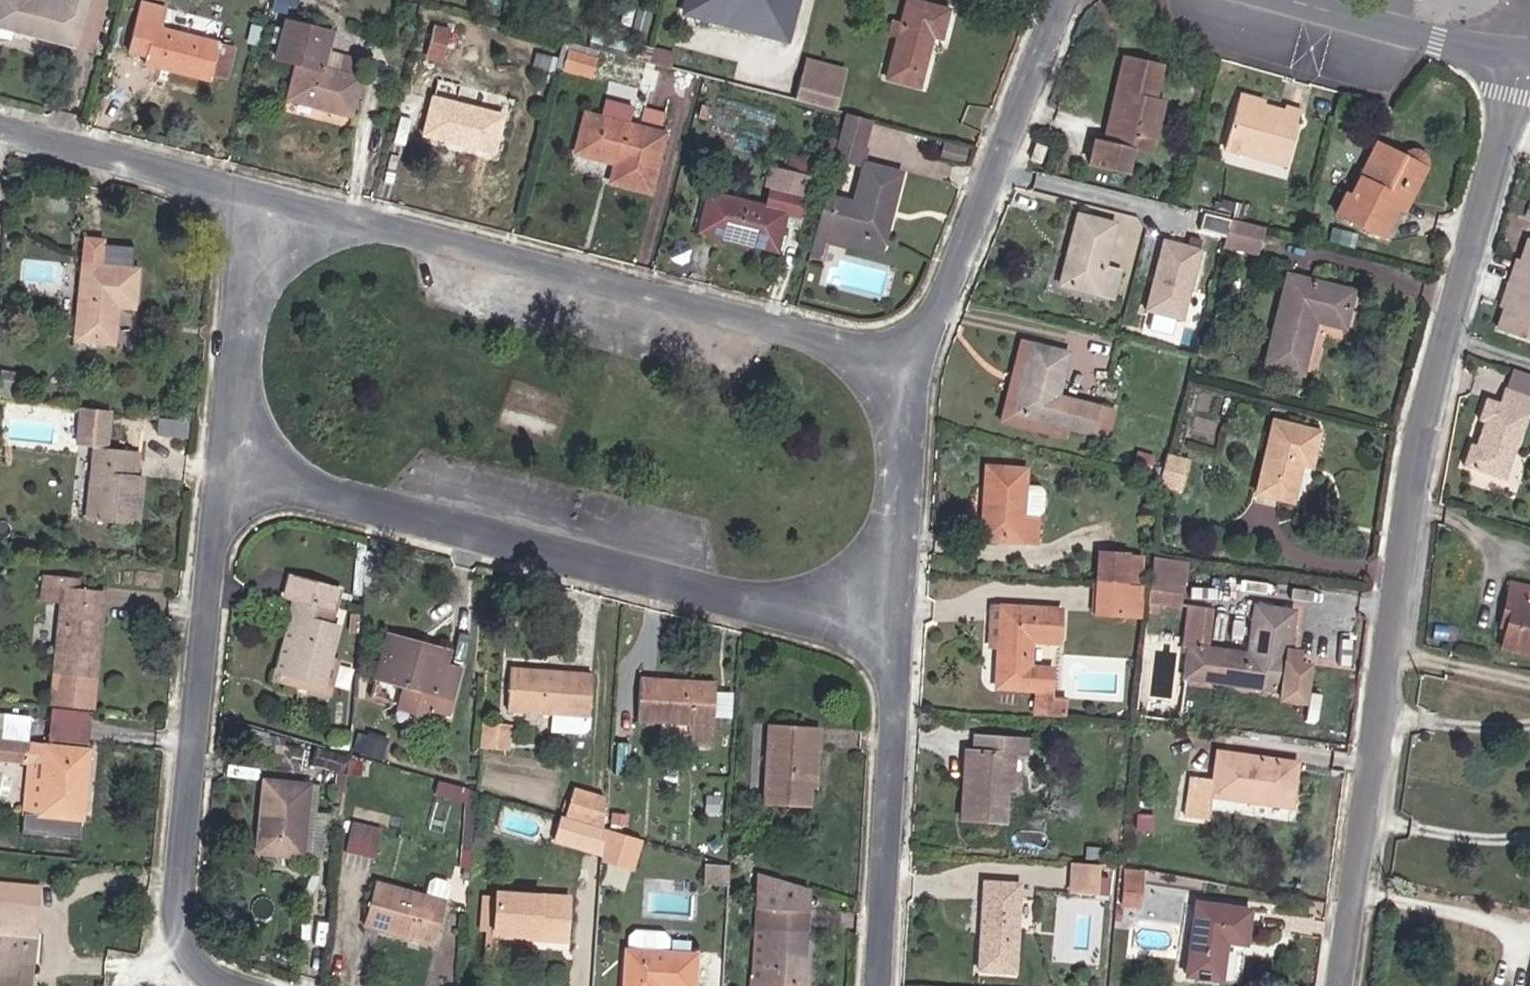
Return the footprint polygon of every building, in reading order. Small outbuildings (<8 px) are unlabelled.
[(82,39),(92,0),(4,0),(0,15),(0,17),(82,39)] [(101,44),(112,0),(92,0),(82,39),(101,44)] [(161,20),(166,0),(165,0),(146,0),(142,15),(161,20)] [(274,6),(295,11),(298,0),(276,0),(274,6)] [(774,14),(778,0),(721,0),(774,14)] [(887,81),(917,89),(930,38),(941,41),(947,14),(908,3),(887,81)] [(231,73),(239,40),(161,20),(142,15),(134,45),(154,50),(153,59),(211,74),(213,68),(231,73)] [(365,77),(327,66),(334,42),(337,31),(293,19),(284,54),(303,59),(293,96),(355,114),(365,77)] [(432,52),(448,56),(455,31),(439,26),(432,52)] [(643,59),(599,51),(596,71),(639,79),(643,59)] [(569,70),(592,77),(597,58),(574,52),(569,70)] [(836,73),(802,63),(792,101),(825,110),(836,73)] [(1145,114),(1153,80),(1117,71),(1109,101),(1115,103),(1108,129),(1102,127),(1095,156),(1083,154),(1076,179),(1113,187),(1119,162),(1123,148),(1146,153),(1156,117),(1145,114)] [(611,183),(650,194),(665,138),(626,127),(633,101),(606,93),(599,119),(586,117),(576,153),(611,161),(613,155),(618,157),(611,183)] [(427,133),(495,151),(505,114),(437,95),(427,133)] [(1102,127),(1108,129),(1115,103),(1109,101),(1102,127)] [(1260,122),(1262,117),(1238,111),(1236,115),(1260,122)] [(836,144),(859,149),(866,121),(844,115),(836,144)] [(1280,128),(1277,139),(1257,133),(1260,122),(1236,115),(1222,164),(1282,181),(1297,128),(1281,123),(1280,128)] [(1260,122),(1257,133),(1277,139),(1280,128),(1260,122)] [(1119,162),(1142,168),(1146,153),(1123,148),(1119,162)] [(1023,167),(1033,171),(1040,154),(1030,150),(1023,167)] [(810,178),(814,163),(793,157),(789,173),(810,178)] [(1393,180),(1397,172),(1380,163),(1375,160),(1370,169),(1393,180)] [(1400,167),(1399,168),(1397,172),(1393,180),(1370,169),(1346,213),(1340,211),(1328,232),(1371,254),(1387,224),(1396,228),(1419,186),(1420,180),(1419,174),(1415,169),(1411,166),(1400,167)] [(813,229),(881,248),(899,177),(865,167),(854,206),(821,197),(813,229)] [(789,173),(773,169),(768,187),(772,188),(766,209),(710,194),(699,231),(775,251),(784,216),(800,220),(810,178),(789,173)] [(117,297),(135,299),(139,261),(106,257),(113,212),(94,209),(76,329),(112,334),(117,297)] [(1516,220),(1490,315),(1529,326),(1529,224),(1516,220)] [(1110,278),(1095,273),(1106,231),(1069,221),(1052,292),(1103,305),(1110,278)] [(879,254),(881,248),(813,229),(809,241),(821,245),(842,251),(843,244),(879,254)] [(1214,257),(1243,266),(1250,241),(1221,233),(1214,257)] [(1141,309),(1183,320),(1204,246),(1162,234),(1141,309)] [(806,252),(819,255),(821,245),(809,241),(806,252)] [(1253,379),(1288,388),(1302,336),(1332,344),(1341,306),(1277,289),(1253,379)] [(1022,420),(1007,416),(1023,347),(1013,345),(993,423),(1019,430),(1022,420)] [(1090,410),(1048,399),(1059,357),(1023,347),(1007,416),(1022,420),(1083,436),(1090,410)] [(1529,401),(1529,378),(1509,372),(1505,385),(1488,381),(1483,403),(1490,405),(1481,441),(1474,440),(1471,450),(1512,463),(1529,401)] [(6,415),(35,417),(37,389),(8,386),(6,415)] [(1289,471),(1299,473),(1307,442),(1263,430),(1245,500),(1279,508),(1289,471)] [(86,503),(135,509),(139,461),(128,459),(131,436),(94,431),(86,503)] [(1147,490),(1166,494),(1173,467),(1153,462),(1148,479),(1147,490)] [(1030,515),(1014,514),(1015,485),(1016,468),(1016,467),(978,465),(974,538),(1029,541),(1030,515)] [(1030,515),(1033,515),(1034,486),(1015,485),(1014,514),(1030,515)] [(1089,583),(1113,585),(1116,555),(1091,553),(1089,583)] [(1113,585),(1128,586),(1131,557),(1116,555),(1113,585)] [(1138,587),(1168,590),(1171,561),(1141,556),(1138,587)] [(94,629),(88,628),(92,574),(73,573),(74,560),(41,557),(38,584),(59,586),(51,679),(89,682),(94,629)] [(1527,636),(1529,626),(1529,569),(1507,562),(1497,597),(1506,601),(1499,628),(1527,636)] [(336,613),(327,610),(336,575),(288,564),(284,582),(293,585),(289,603),(300,606),(287,659),(323,668),(336,613)] [(88,628),(94,629),(98,575),(92,574),(88,628)] [(1086,614),(1110,616),(1113,585),(1089,583),(1086,614)] [(1110,616),(1125,618),(1128,586),(1113,585),(1110,616)] [(1168,590),(1138,587),(1136,603),(1166,606),(1168,590)] [(276,657),(287,659),(300,606),(289,603),(276,657)] [(1045,668),(1023,666),(1024,639),(1039,640),(1041,609),(1025,608),(1025,606),(994,604),(989,686),(1043,690),(1045,668)] [(1178,650),(1197,653),(1202,612),(1175,608),(1170,649),(1178,650)] [(1039,640),(1050,642),(1052,612),(1052,610),(1041,609),(1039,640)] [(1296,671),(1287,670),(1289,657),(1277,655),(1282,615),(1244,609),(1237,658),(1197,653),(1178,650),(1174,680),(1271,694),(1270,702),(1291,705),(1296,671)] [(432,691),(446,695),(459,652),(445,648),(447,642),(417,634),(418,631),(387,622),(375,664),(404,671),(398,688),(430,698),(432,691)] [(1035,643),(1033,660),(1056,663),(1058,645),(1035,643)] [(581,720),(585,716),(587,660),(507,655),(505,699),(550,701),(549,718),(581,720)] [(678,726),(704,726),(708,665),(634,661),(632,705),(679,707),(678,726)] [(51,687),(88,690),(89,682),(51,679),(51,687)] [(105,728),(108,696),(67,693),(65,724),(105,728)] [(361,714),(368,716),(372,704),(365,701),(361,714)] [(28,729),(30,707),(0,705),(0,726),(28,729)] [(800,790),(801,771),(803,730),(812,730),(812,712),(761,708),(758,788),(800,790)] [(484,734),(498,735),(500,711),(485,710),(484,734)] [(498,735),(506,735),(507,711),(500,711),(498,735)] [(27,746),(28,729),(0,726),(0,744),(27,746)] [(22,798),(83,803),(88,735),(28,729),(27,746),(22,798)] [(801,771),(809,772),(812,730),(803,730),(801,771)] [(1000,784),(1006,783),(1008,748),(1009,733),(972,732),(972,747),(963,747),(959,813),(998,815),(1000,784)] [(1008,748),(1020,749),(1021,734),(1009,733),(1008,748)] [(1201,792),(1280,804),(1286,761),(1207,748),(1203,777),(1188,775),(1183,816),(1197,818),(1201,792)] [(260,838),(304,842),(311,770),(267,766),(260,838)] [(565,816),(602,827),(604,797),(573,787),(565,816)] [(352,836),(376,842),(382,818),(359,811),(352,836)] [(565,816),(561,815),(554,839),(601,853),(602,827),(565,816)] [(601,856),(629,864),(637,837),(602,827),(602,828),(601,853),(601,856)] [(1069,887),(1103,889),(1105,873),(1096,871),(1096,858),(1071,856),(1069,887)] [(751,857),(748,912),(760,913),(757,965),(745,965),(744,983),(782,985),(783,966),(796,967),(799,894),(789,894),(790,869),(751,857)] [(23,921),(27,886),(37,887),(38,866),(0,863),(0,955),(18,956),(20,940),(32,941),(34,922),(23,921)] [(1133,876),(1134,867),(1118,866),(1117,875),(1133,876)] [(366,910),(436,928),(447,888),(378,869),(366,910)] [(800,872),(790,869),(789,894),(799,894),(800,872)] [(976,960),(1010,962),(1016,875),(981,872),(976,960)] [(1130,902),(1133,876),(1117,875),(1115,900),(1130,902)] [(495,920),(563,924),(565,882),(497,878),(495,920)] [(23,921),(34,922),(38,887),(37,887),(27,886),(23,921)] [(1217,939),(1237,942),(1241,908),(1189,900),(1179,973),(1211,978),(1217,939)] [(621,921),(619,982),(656,983),(657,972),(686,972),(686,936),(661,935),(662,922),(655,916),(627,915),(621,921)] [(28,965),(32,941),(20,940),(18,956),(0,955),(0,962),(28,965)] [(782,985),(795,985),(796,967),(783,966),(782,985)]
